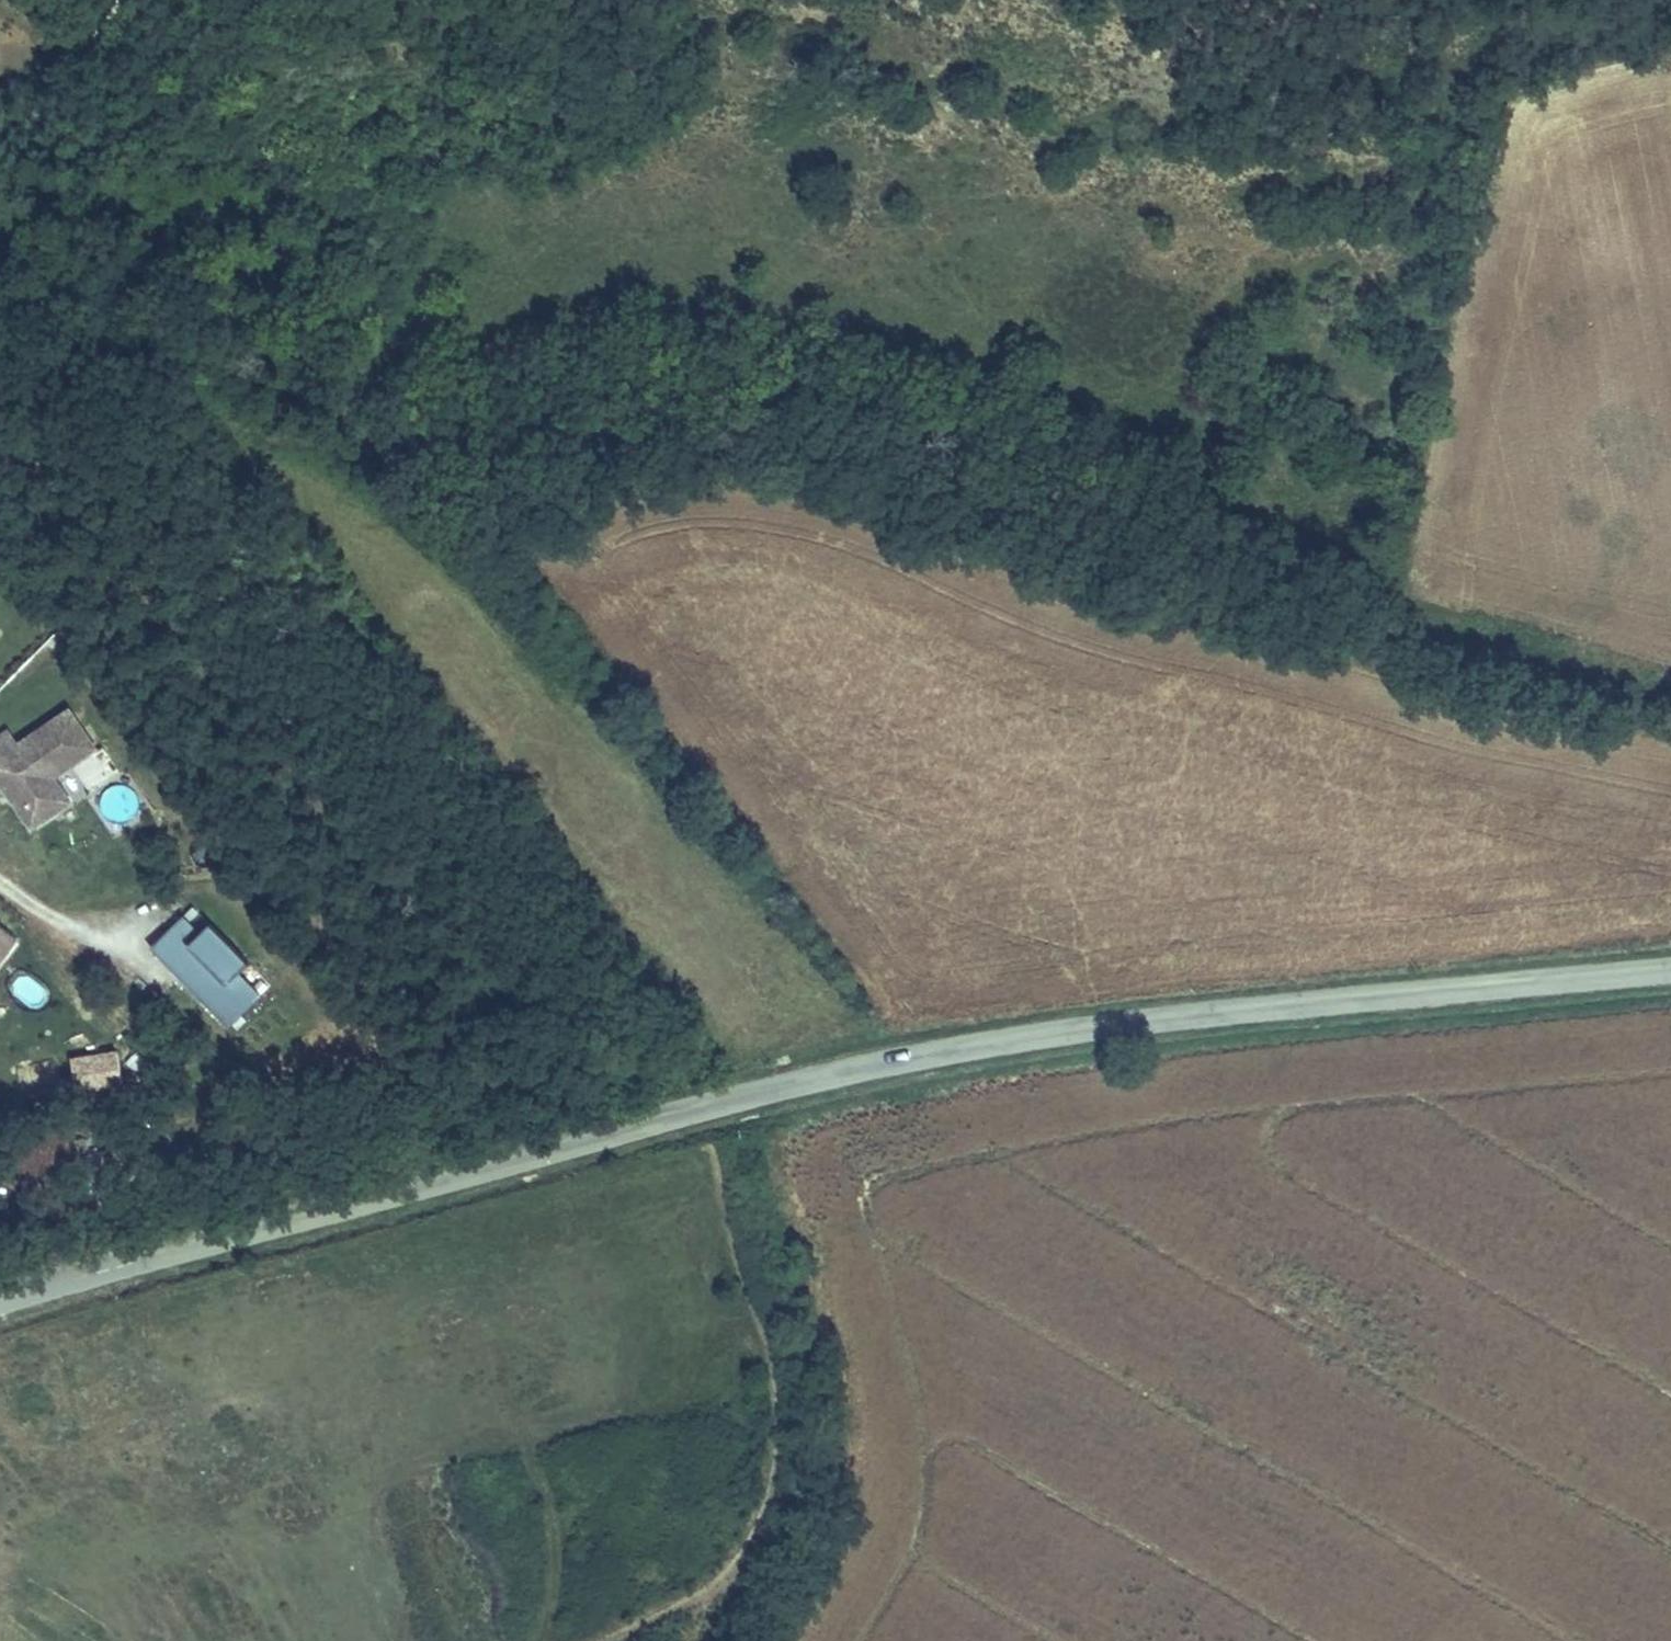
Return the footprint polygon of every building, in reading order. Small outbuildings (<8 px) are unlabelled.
[(64,712),(12,747),(3,733),(0,735),(0,790),(4,797),(11,792),(25,813),(44,816),(63,803),(47,779),(89,750),(64,712)] [(25,813),(11,792),(4,797),(26,828),(44,816),(25,813)] [(243,965),(204,925),(194,934),(178,917),(144,949),(167,973),(175,965),(181,971),(173,979),(193,999),(201,992),(230,1022),(255,997),(233,975),(243,965)] [(0,931),(0,954),(11,940),(0,931)] [(181,971),(175,965),(167,973),(173,979),(181,971)] [(230,1022),(201,992),(193,999),(222,1029),(230,1022)] [(73,1093),(121,1090),(118,1052),(70,1055),(73,1093)]
